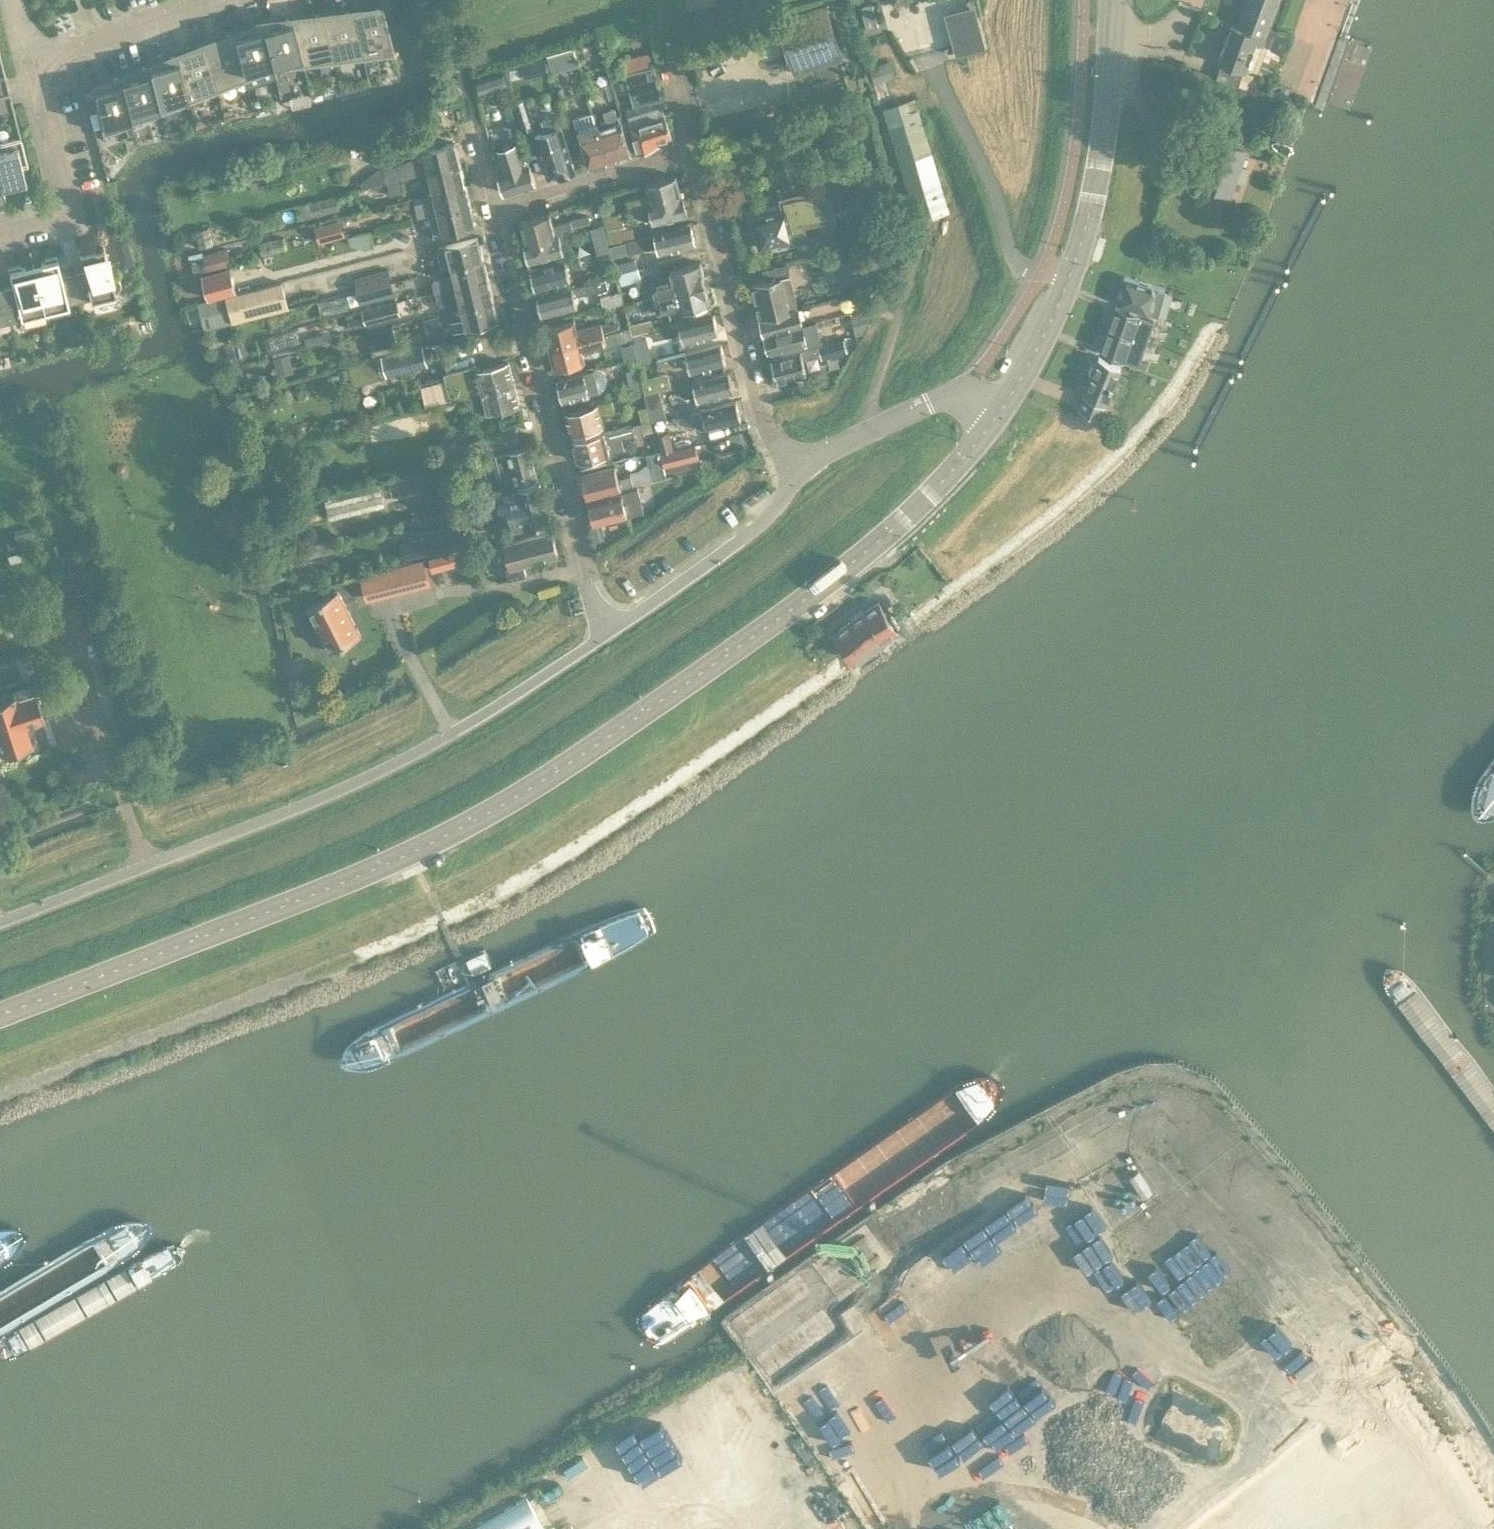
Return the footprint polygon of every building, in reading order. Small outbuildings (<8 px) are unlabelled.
[(978,43),(980,49),(982,48),(969,0),(967,0),(970,12),(952,16),(959,43),(945,47),(947,52),(975,45),(974,44),(978,43)] [(1237,25),(1236,26),(1251,31),(1253,25),(1263,28),(1264,26),(1268,28),(1278,0),(1246,0),(1237,25)] [(872,3),(861,6),(867,29),(878,26),(872,3)] [(350,9),(362,54),(393,50),(385,18),(384,18),(381,5),(350,9)] [(828,8),(780,23),(797,75),(845,60),(828,8)] [(362,54),(350,9),(320,12),(332,58),(362,54)] [(332,58),(320,12),(290,16),(302,62),(332,58)] [(302,62),(290,16),(261,20),(272,66),(302,62)] [(272,66),(261,20),(233,31),(244,76),(272,66)] [(1236,26),(1237,25),(1231,23),(1218,59),(1222,61),(1217,76),(1238,83),(1243,68),(1245,69),(1256,41),(1263,43),(1268,28),(1264,26),(1263,28),(1253,25),(1251,31),(1236,26)] [(244,76),(233,31),(204,42),(216,87),(244,76)] [(1271,47),(1283,51),(1287,39),(1275,35),(1271,47)] [(588,41),(576,45),(580,56),(592,52),(588,41)] [(216,87),(204,42),(176,53),(188,98),(216,87)] [(574,48),(547,55),(551,69),(578,61),(574,48)] [(188,98),(176,53),(148,64),(160,109),(188,98)] [(875,81),(894,75),(889,61),(870,67),(875,81)] [(148,64),(119,75),(131,120),(160,109),(148,64)] [(622,120),(621,121),(623,127),(632,154),(639,151),(658,145),(657,139),(672,134),(666,115),(665,116),(660,96),(661,96),(660,90),(659,87),(656,74),(655,71),(653,65),(653,64),(626,72),(635,104),(626,106),(629,118),(622,120)] [(286,68),(292,105),(311,102),(305,65),(286,68)] [(474,77),(478,91),(504,82),(500,69),(474,77)] [(131,120),(119,75),(91,85),(94,98),(102,131),(124,123),(129,121),(131,120)] [(5,77),(0,78),(0,91),(8,89),(5,77)] [(12,108),(13,108),(10,95),(0,98),(0,111),(12,108)] [(526,96),(512,101),(520,128),(534,123),(526,96)] [(915,99),(884,108),(916,215),(946,206),(915,99)] [(607,118),(598,120),(611,160),(632,154),(623,127),(621,121),(622,120),(620,114),(617,115),(615,107),(604,110),(607,118)] [(593,112),(573,118),(578,134),(579,133),(590,167),(611,160),(598,120),(596,121),(593,112)] [(546,131),(535,134),(549,176),(558,173),(559,176),(575,171),(561,126),(557,114),(542,119),(546,131)] [(129,121),(124,123),(128,134),(134,132),(129,121)] [(1235,179),(1246,183),(1253,164),(1242,160),(1246,146),(1216,135),(1200,180),(1230,191),(1235,179)] [(0,183),(1,183),(24,177),(21,163),(27,162),(20,136),(0,141),(0,182),(0,183)] [(419,173),(428,171),(460,163),(455,142),(413,152),(419,173)] [(517,142),(497,148),(504,171),(499,173),(505,192),(536,183),(530,163),(529,163),(527,155),(522,156),(517,142)] [(465,183),(460,163),(428,171),(433,191),(465,183)] [(363,187),(387,181),(402,177),(399,164),(384,167),(384,168),(377,169),(361,181),(363,187)] [(683,195),(681,195),(676,174),(646,182),(649,194),(628,199),(632,218),(650,213),(652,222),(688,213),(683,195)] [(261,178),(250,181),(252,189),(263,186),(261,178)] [(470,204),(465,183),(433,191),(433,192),(426,193),(428,199),(415,202),(419,216),(429,214),(438,211),(438,212),(470,204)] [(783,195),(787,208),(752,217),(760,247),(777,243),(778,247),(795,243),(795,241),(803,239),(797,217),(812,213),(807,189),(783,195)] [(297,204),(301,216),(325,210),(321,198),(297,204)] [(438,211),(429,214),(435,235),(475,225),(470,204),(438,212),(438,211)] [(526,242),(573,230),(578,228),(576,220),(571,221),(571,219),(553,223),(550,212),(521,221),(526,241),(526,242)] [(655,232),(628,239),(621,212),(603,216),(613,254),(658,243),(660,250),(696,243),(691,224),(655,232)] [(588,215),(571,219),(571,221),(576,220),(578,228),(590,225),(588,215)] [(340,221),(315,227),(319,242),(343,236),(340,221)] [(594,243),(607,239),(602,222),(589,227),(594,243)] [(209,227),(197,230),(201,245),(213,243),(209,227)] [(576,240),(573,230),(526,242),(526,241),(524,242),(528,261),(564,252),(562,244),(576,240)] [(443,267),(451,265),(483,257),(478,237),(438,247),(443,267)] [(899,261),(893,237),(876,241),(883,265),(899,261)] [(83,271),(72,274),(79,301),(90,299),(115,293),(114,291),(116,291),(117,290),(118,289),(119,288),(119,286),(120,285),(120,283),(120,282),(119,281),(118,279),(117,278),(116,278),(115,277),(114,277),(112,276),(111,277),(103,248),(104,247),(104,246),(103,246),(102,246),(90,249),(89,247),(78,250),(83,271)] [(207,269),(231,263),(227,248),(203,253),(207,269)] [(207,270),(207,269),(203,250),(191,253),(195,273),(207,270)] [(597,253),(600,262),(612,260),(609,250),(597,253)] [(68,304),(79,301),(72,274),(61,277),(56,255),(44,258),(45,261),(32,264),(44,310),(68,305),(68,304)] [(580,256),(530,269),(535,288),(571,279),(568,269),(582,265),(580,256)] [(483,257),(451,265),(454,276),(433,281),(436,291),(488,278),(483,257)] [(672,276),(642,284),(645,297),(661,293),(706,282),(700,261),(670,268),(672,276)] [(19,317),(44,310),(32,264),(20,267),(20,264),(8,267),(11,282),(1,285),(9,319),(19,316),(19,317)] [(243,288),(237,266),(210,273),(215,295),(243,288)] [(358,289),(391,280),(388,268),(355,277),(358,289)] [(641,277),(638,268),(619,273),(622,283),(641,277)] [(752,283),(760,317),(798,307),(790,274),(752,283)] [(1164,288),(1125,276),(1117,302),(1156,313),(1164,288)] [(493,298),(488,278),(436,291),(438,300),(441,299),(442,303),(448,302),(450,309),(462,306),(493,298)] [(606,278),(586,283),(537,295),(542,314),(577,305),(575,295),(589,292),(589,293),(609,288),(606,278)] [(395,294),(391,280),(358,289),(361,302),(395,294)] [(281,281),(204,300),(211,327),(288,307),(281,281)] [(645,297),(638,299),(641,311),(656,307),(664,305),(665,310),(669,309),(680,306),(681,311),(711,303),(706,282),(661,293),(645,297)] [(8,319),(9,319),(1,285),(0,285),(0,322),(8,319)] [(601,296),(603,307),(623,302),(620,291),(601,296)] [(869,291),(854,294),(857,307),(872,303),(869,291)] [(493,298),(462,306),(464,317),(454,320),(457,330),(467,328),(499,320),(493,298)] [(627,309),(639,306),(637,300),(626,303),(627,309)] [(399,314),(396,301),(363,310),(367,322),(399,314)] [(1116,304),(1108,327),(1146,340),(1154,319),(1139,314),(1139,312),(1116,304)] [(760,317),(765,334),(803,324),(802,324),(798,307),(760,317)] [(864,331),(872,318),(870,310),(852,315),(856,333),(864,331)] [(719,332),(714,313),(651,329),(653,339),(680,331),(683,341),(719,332)] [(438,315),(424,319),(429,336),(443,332),(438,315)] [(620,329),(618,319),(602,323),(601,323),(577,329),(574,319),(545,327),(550,347),(620,329)] [(803,324),(765,334),(769,351),(807,341),(804,332),(813,330),(811,322),(802,324),(803,324)] [(393,327),(369,333),(373,349),(396,343),(393,327)] [(1139,362),(1146,340),(1108,327),(1100,350),(1123,358),(1124,357),(1139,362)] [(624,328),(620,329),(550,347),(555,368),(585,360),(582,351),(627,339),(624,328)] [(645,338),(635,341),(637,351),(647,348),(645,338)] [(843,339),(825,344),(828,356),(846,352),(843,339)] [(726,361),(721,342),(686,352),(657,359),(659,368),(688,361),(691,370),(726,361)] [(801,351),(771,359),(777,380),(807,372),(803,359),(821,354),(818,344),(800,348),(801,351)] [(424,346),(383,356),(387,375),(427,365),(424,346)] [(238,352),(213,357),(216,370),(241,364),(238,352)] [(288,353),(275,356),(279,373),(292,370),(288,353)] [(1089,384),(1080,408),(1101,416),(1106,402),(1107,402),(1122,365),(1100,357),(1097,362),(1094,366),(1094,370),(1092,375),(1089,379),(1089,384)] [(452,398),(467,394),(514,382),(509,361),(495,364),(490,363),(489,366),(477,369),(476,366),(475,365),(446,372),(452,398)] [(637,367),(627,369),(632,392),(643,389),(642,388),(637,367)] [(594,369),(558,378),(563,400),(600,391),(599,389),(602,387),(604,384),(605,381),(605,378),(603,375),(601,372),(598,371),(594,370),(594,369)] [(734,390),(729,371),(693,381),(680,384),(683,397),(696,393),(698,399),(734,390)] [(671,386),(668,374),(643,379),(646,392),(671,386)] [(422,382),(427,402),(451,395),(445,375),(422,382)] [(520,404),(514,382),(467,394),(471,408),(485,404),(487,412),(520,404)] [(316,407),(333,402),(328,386),(312,390),(316,407)] [(646,393),(653,421),(673,415),(669,403),(663,404),(660,390),(646,393)] [(612,399),(566,411),(572,432),(603,424),(600,413),(615,409),(612,399)] [(706,428),(741,419),(736,400),(692,411),(697,429),(706,427),(706,428)] [(647,405),(639,407),(643,421),(651,419),(647,405)] [(636,433),(653,429),(651,420),(633,424),(636,433)] [(619,428),(573,439),(579,460),(610,452),(609,451),(624,447),(621,436),(635,433),(633,424),(619,428)] [(517,428),(444,447),(446,458),(520,441),(517,428)] [(657,434),(661,451),(673,448),(669,431),(657,434)] [(699,456),(696,443),(685,446),(661,453),(665,465),(699,456)] [(516,483),(538,477),(530,444),(496,453),(501,475),(514,472),(516,483)] [(660,450),(647,453),(653,479),(666,475),(664,466),(660,450)] [(615,465),(582,473),(587,495),(621,487),(615,465)] [(539,484),(518,490),(518,491),(505,495),(514,529),(527,526),(527,527),(549,522),(539,484)] [(329,513),(385,507),(383,485),(327,490),(329,513)] [(589,500),(594,522),(627,514),(622,492),(589,500)] [(436,552),(467,545),(464,532),(460,529),(432,536),(436,552)] [(510,563),(505,564),(509,578),(526,574),(523,562),(557,553),(551,530),(505,542),(510,563)] [(403,560),(428,553),(425,538),(400,545),(403,560)] [(463,547),(426,556),(430,569),(449,565),(449,563),(454,562),(454,559),(461,557),(461,555),(464,554),(463,547)] [(374,573),(379,594),(405,587),(399,567),(374,573)] [(307,606),(330,650),(361,635),(338,590),(307,606)] [(878,599),(853,617),(873,645),(898,627),(897,625),(900,623),(891,611),(888,613),(878,599)] [(855,657),(873,645),(853,617),(835,630),(845,643),(842,645),(851,658),(854,656),(855,657)] [(68,676),(72,687),(79,685),(76,674),(68,676)] [(54,693),(61,691),(58,679),(50,682),(54,693)] [(16,700),(15,697),(0,701),(0,753),(1,756),(31,746),(25,727),(44,721),(35,694),(16,700)] [(526,1497),(472,1528),(544,1528),(526,1497)] [(1288,1527),(1293,1528),(1320,1528),(1289,1521),(1288,1527)]
